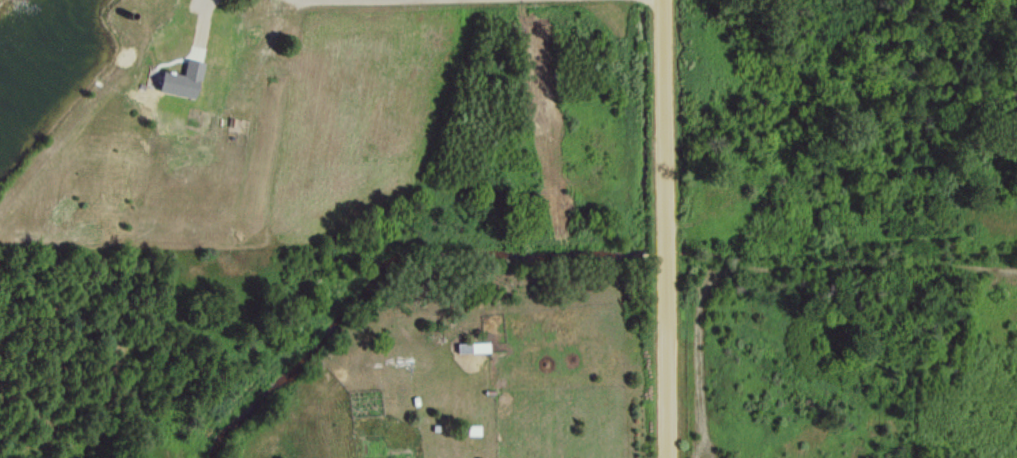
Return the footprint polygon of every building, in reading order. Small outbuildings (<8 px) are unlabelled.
[(155,90),(192,99),(201,62),(184,59),(180,75),(159,70),(155,90)]
